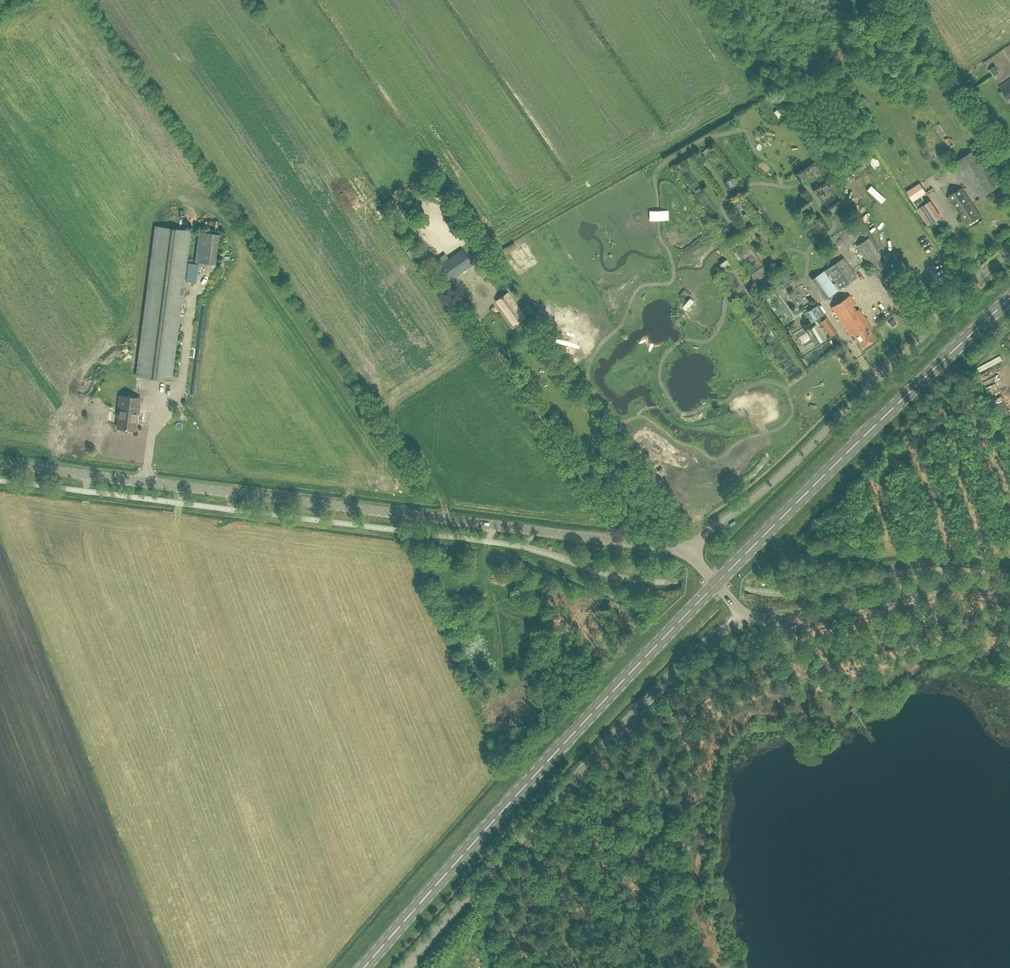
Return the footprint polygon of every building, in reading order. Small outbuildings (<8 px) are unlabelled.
[(999,86),(1008,99),(1009,98),(1009,79),(999,86)] [(981,198),(997,187),(973,150),(957,161),(981,198)] [(726,180),(734,174),(715,151),(707,157),(726,180)] [(879,160),(874,163),(879,171),(884,168),(879,160)] [(424,190),(437,182),(432,175),(420,183),(424,190)] [(913,204),(926,195),(919,186),(906,195),(913,204)] [(968,224),(980,216),(962,188),(948,197),(955,207),(956,206),(968,224)] [(942,217),(930,200),(917,209),(929,226),(942,217)] [(423,210),(417,201),(410,205),(416,214),(423,210)] [(738,213),(746,209),(742,201),(734,205),(738,213)] [(170,380),(189,230),(156,226),(137,376),(170,380)] [(215,265),(220,233),(199,231),(195,262),(215,265)] [(906,291),(869,236),(855,245),(886,290),(893,285),(900,295),(906,291)] [(400,243),(410,257),(415,254),(410,248),(414,246),(408,238),(400,243)] [(459,280),(457,281),(455,277),(473,264),(462,248),(438,266),(449,281),(450,281),(452,284),(463,299),(469,295),(459,280)] [(839,290),(858,277),(843,256),(825,269),(839,290)] [(825,299),(838,291),(824,269),(810,279),(825,299)] [(756,287),(766,280),(765,279),(767,278),(765,275),(764,276),(763,275),(753,281),(756,287)] [(525,316),(512,298),(513,297),(508,291),(495,301),(499,307),(500,306),(513,325),(525,316)] [(862,348),(876,338),(870,329),(872,328),(859,308),(856,310),(853,305),(855,303),(849,295),(831,307),(850,335),(852,334),(862,348)] [(824,314),(818,304),(807,311),(814,321),(824,314)] [(836,332),(826,317),(820,321),(830,336),(836,332)] [(825,340),(817,325),(811,328),(820,342),(825,340)] [(802,347),(812,341),(806,331),(796,338),(802,347)] [(843,341),(837,333),(830,338),(836,346),(843,341)] [(869,350),(881,342),(878,338),(866,345),(869,350)] [(139,407),(140,398),(119,395),(117,417),(119,417),(118,428),(126,429),(127,428),(135,429),(138,407),(139,407)] [(480,967),(487,965),(483,956),(476,960),(480,967)]
